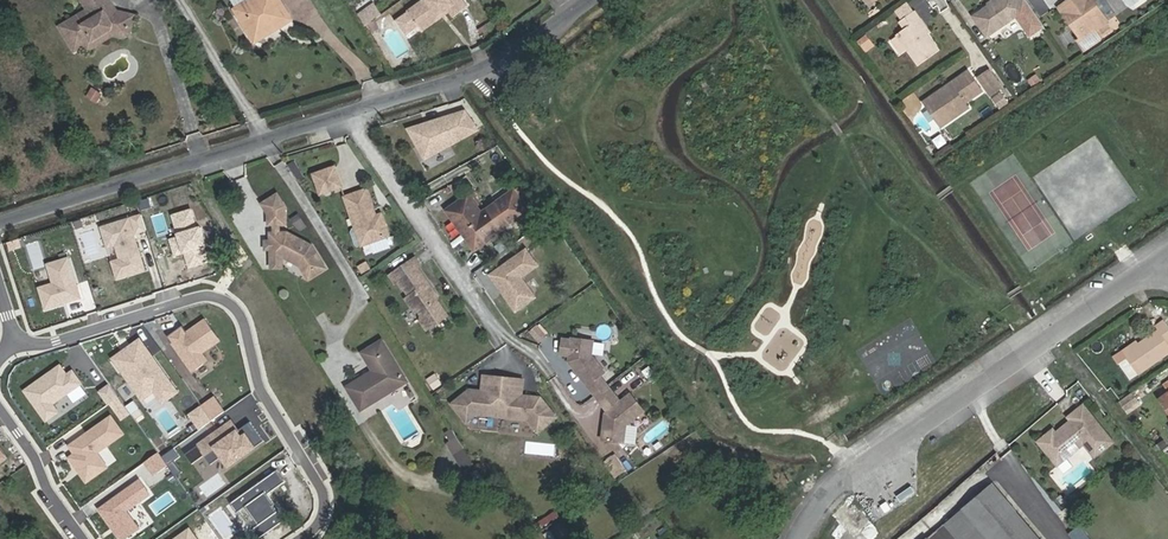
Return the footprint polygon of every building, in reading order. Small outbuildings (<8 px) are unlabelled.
[(89,12),(61,28),(75,53),(86,47),(112,33),(113,28),(132,31),(135,18),(118,14),(115,16),(113,11),(114,7),(110,0),(83,0),(89,12)] [(236,9),(254,39),(274,28),(275,30),(293,20),(281,0),(251,0),(236,9)] [(397,21),(408,35),(420,27),(437,14),(438,16),(455,4),(461,12),(469,6),(465,0),(425,0),(409,11),(409,12),(397,21)] [(1027,11),(1019,0),(995,0),(973,15),(988,37),(1027,11)] [(1060,7),(1068,18),(1071,16),(1079,28),(1076,30),(1082,39),(1080,41),(1085,49),(1101,37),(1096,29),(1108,20),(1094,0),(1070,0),(1060,7)] [(359,12),(367,22),(382,11),(375,1),(359,12)] [(420,27),(423,31),(450,12),(454,17),(461,12),(455,4),(438,16),(437,14),(420,27)] [(940,50),(929,34),(919,21),(923,19),(916,10),(900,22),(905,29),(897,35),(918,66),(940,50)] [(1071,16),(1068,18),(1076,30),(1079,28),(1071,16)] [(86,47),(89,52),(114,39),(126,41),(131,37),(132,31),(113,28),(112,33),(86,47)] [(969,71),(944,89),(944,93),(939,96),(937,95),(926,102),(938,120),(948,113),(952,119),(970,107),(967,101),(982,91),(969,71)] [(980,78),(991,94),(1001,86),(991,71),(980,78)] [(1040,82),(1035,74),(1028,79),(1034,87),(1040,82)] [(103,96),(94,90),(90,96),(98,102),(103,96)] [(454,113),(409,128),(426,157),(478,128),(466,111),(455,115),(454,113)] [(314,174),(321,194),(343,186),(336,167),(314,174)] [(345,197),(356,228),(364,226),(369,243),(390,235),(383,213),(377,216),(367,189),(345,197)] [(476,250),(530,212),(515,191),(482,214),(469,195),(447,211),(476,250)] [(280,194),(264,204),(270,214),(287,206),(280,194)] [(270,214),(271,224),(276,224),(280,224),(287,224),(287,206),(270,214)] [(191,208),(173,214),(179,236),(171,238),(176,254),(185,251),(188,250),(189,254),(186,255),(190,266),(208,260),(204,245),(206,244),(201,226),(197,227),(191,208)] [(147,229),(142,214),(132,217),(137,232),(147,229)] [(145,268),(129,218),(102,226),(108,246),(116,244),(120,258),(112,261),(118,277),(145,268)] [(300,266),(308,279),(325,269),(311,246),(287,233),(281,233),(276,233),(271,233),(271,241),(271,257),(282,257),(284,257),(300,266)] [(40,239),(28,243),(35,265),(47,262),(40,239)] [(538,264),(527,249),(491,274),(498,284),(500,282),(505,288),(503,290),(517,309),(535,296),(521,276),(538,264)] [(81,296),(68,256),(47,263),(53,282),(39,286),(46,307),(63,302),(62,299),(71,297),(71,299),(81,296)] [(271,257),(272,268),(282,267),(282,257),(271,257)] [(369,268),(365,261),(356,266),(360,273),(369,268)] [(439,300),(439,296),(433,288),(430,288),(428,284),(428,280),(419,267),(413,271),(408,264),(390,276),(396,283),(399,281),(409,296),(405,298),(412,307),(417,307),(422,316),(421,321),(427,330),(449,315),(439,300)] [(175,330),(167,335),(192,370),(207,359),(202,352),(220,339),(205,318),(187,331),(184,327),(177,332),(175,330)] [(1133,347),(1124,353),(1139,375),(1167,354),(1167,325),(1165,320),(1156,326),(1159,330),(1133,347)] [(123,351),(114,357),(143,398),(155,389),(163,401),(177,391),(140,338),(131,345),(133,348),(125,353),(123,351)] [(563,339),(561,354),(570,356),(570,358),(574,364),(572,366),(588,386),(600,376),(605,372),(592,355),(594,341),(572,338),(572,340),(563,339)] [(362,409),(408,380),(383,340),(363,353),(374,370),(348,386),(362,409)] [(133,348),(131,345),(123,351),(125,353),(133,348)] [(60,364),(24,389),(46,420),(59,411),(53,403),(82,382),(72,369),(67,373),(64,375),(62,372),(64,370),(60,364)] [(495,378),(485,376),(483,392),(493,393),(495,378)] [(600,376),(588,386),(595,395),(608,385),(600,376)] [(478,415),(500,418),(505,379),(495,378),(493,393),(483,392),(471,390),(453,404),(467,423),(478,415)] [(505,379),(500,418),(529,422),(538,435),(557,420),(542,400),(523,397),(513,396),(515,381),(505,379)] [(525,382),(515,381),(513,396),(523,397),(525,382)] [(119,395),(110,383),(100,390),(109,402),(119,395)] [(608,385),(595,395),(602,404),(615,395),(608,385)] [(62,409),(75,402),(70,394),(57,402),(62,409)] [(615,395),(602,404),(608,412),(610,414),(609,418),(604,422),(602,440),(624,443),(626,425),(644,411),(631,394),(620,402),(615,395)] [(122,395),(112,401),(121,418),(131,412),(122,395)] [(225,410),(215,397),(203,406),(212,419),(225,410)] [(212,419),(202,405),(190,413),(200,428),(212,419)] [(1052,434),(1049,431),(1035,443),(1049,460),(1058,452),(1062,453),(1065,457),(1081,444),(1092,457),(1110,442),(1079,406),(1064,418),(1069,423),(1066,426),(1062,426),(1052,434)] [(123,432),(111,415),(70,445),(76,453),(70,457),(87,480),(107,466),(97,451),(123,432)] [(239,429),(232,420),(198,444),(205,454),(211,463),(222,455),(229,464),(255,446),(246,433),(239,439),(234,433),(239,429)] [(239,429),(234,433),(239,439),(246,433),(255,446),(264,439),(251,421),(239,429)] [(450,441),(457,436),(452,428),(445,433),(450,441)] [(456,455),(465,449),(457,436),(450,441),(448,442),(456,455)] [(205,454),(198,444),(186,453),(193,462),(205,454)] [(466,470),(475,465),(465,449),(456,455),(466,470)] [(156,474),(169,463),(159,450),(145,462),(156,474)] [(1049,460),(1054,466),(1065,457),(1062,453),(1058,452),(1049,460)] [(627,468),(621,460),(613,466),(619,474),(627,468)] [(277,468),(230,501),(237,511),(246,505),(259,523),(252,527),(259,537),(286,517),(279,508),(277,509),(274,504),(275,503),(268,492),(285,479),(277,468)] [(98,506),(121,538),(127,538),(144,527),(131,509),(154,493),(142,476),(98,506)] [(964,510),(989,538),(1039,538),(994,485),(964,510)] [(964,510),(946,524),(959,538),(989,538),(964,510)] [(561,524),(554,528),(561,538),(567,534),(561,524)] [(190,527),(174,538),(198,538),(190,527)] [(554,528),(545,534),(548,538),(560,538),(561,538),(554,528)]
